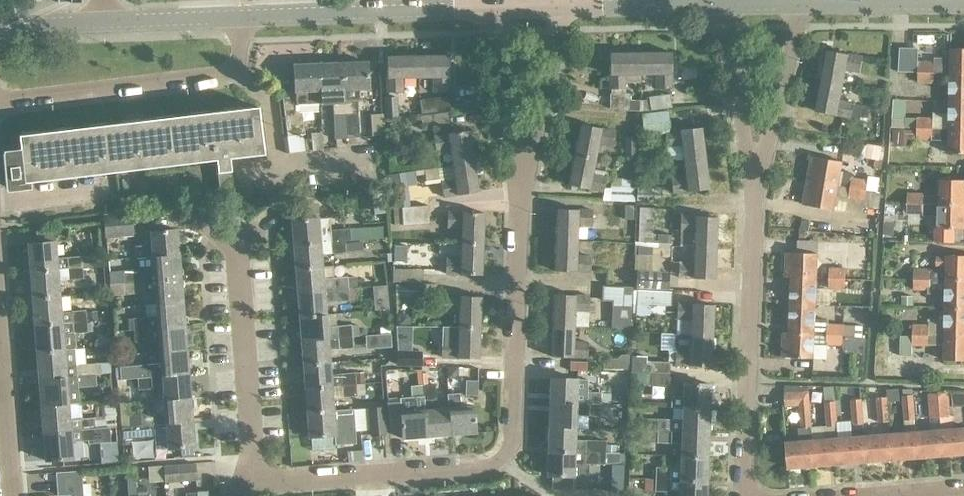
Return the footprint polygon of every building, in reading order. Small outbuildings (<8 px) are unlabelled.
[(950,48),(950,74),(963,75),(963,48),(950,48)] [(827,50),(821,80),(843,85),(845,70),(860,73),(863,57),(827,50)] [(901,50),(900,72),(918,72),(918,62),(919,51),(901,50)] [(556,192),(605,202),(626,99),(656,99),(671,202),(721,195),(701,56),(651,63),(653,74),(631,74),(633,64),(584,54),(556,192)] [(448,55),(417,56),(418,77),(434,77),(434,92),(449,91),(448,55)] [(387,56),(388,93),(403,92),(403,78),(418,77),(417,56),(387,56)] [(367,62),(342,63),(346,137),(359,137),(357,100),(359,100),(359,89),(368,89),(367,62)] [(918,62),(918,72),(934,72),(934,62),(918,62)] [(346,137),(342,63),(318,64),(319,91),(332,90),(334,138),(346,137)] [(295,97),(282,98),(287,136),(287,137),(302,135),(304,134),(301,111),(296,111),(296,106),(320,105),(319,91),(318,64),(293,65),(294,88),(295,97)] [(934,72),(918,72),(918,82),(934,82),(934,72)] [(950,74),(949,101),(963,101),(963,75),(950,74)] [(851,117),(854,103),(840,100),(843,85),(821,80),(816,111),(851,117)] [(295,97),(294,88),(281,90),(282,98),(295,97)] [(385,98),(385,117),(397,117),(397,98),(385,98)] [(449,99),(440,100),(441,111),(451,110),(449,99)] [(949,127),(963,127),(963,101),(949,101),(949,127)] [(5,186),(4,185),(28,182),(27,176),(261,148),(256,107),(17,136),(20,155),(2,157),(2,156),(1,156),(3,186),(5,186)] [(382,114),(371,115),(372,136),(383,135),(382,114)] [(917,118),(917,126),(932,126),(933,118),(917,118)] [(889,125),(889,138),(912,138),(912,125),(889,125)] [(916,138),(932,138),(932,126),(917,126),(916,138)] [(932,140),(948,141),(948,153),(963,153),(963,127),(949,127),(932,126),(932,138),(932,140)] [(469,130),(433,136),(436,151),(450,149),(452,164),(474,161),(469,130)] [(867,146),(865,158),(879,161),(881,149),(867,146)] [(888,164),(910,164),(910,147),(888,147),(888,164)] [(217,171),(229,170),(228,156),(215,158),(217,171)] [(808,181),(838,185),(866,191),(868,181),(852,178),(852,177),(840,175),(842,162),(812,156),(808,181)] [(479,191),(474,161),(452,164),(455,180),(441,182),(443,197),(479,191)] [(439,183),(437,168),(424,170),(426,185),(439,183)] [(217,173),(220,197),(234,195),(231,171),(217,173)] [(405,172),(387,175),(390,193),(408,190),(405,172)] [(869,178),(867,190),(877,191),(879,180),(869,178)] [(939,204),(963,204),(963,180),(939,180),(939,204)] [(808,181),(803,204),(834,210),(837,196),(865,201),(863,206),(873,208),(875,192),(866,191),(838,185),(808,181)] [(923,193),(907,193),(907,203),(923,204),(923,193)] [(576,201),(552,200),(551,261),(575,261),(576,201)] [(923,204),(907,203),(907,213),(923,213),(923,204)] [(350,240),(349,228),(330,230),(329,217),(318,218),(317,204),(295,206),(296,220),(291,221),(293,245),(344,241),(350,240)] [(923,213),(939,214),(939,229),(963,229),(963,204),(939,204),(923,204),(923,213)] [(402,207),(403,225),(429,224),(428,205),(402,207)] [(635,227),(649,229),(652,207),(639,205),(635,227)] [(689,208),(691,269),(713,268),(712,207),(689,208)] [(106,237),(132,235),(130,213),(104,215),(106,237)] [(484,214),(448,213),(447,227),(461,228),(461,244),(483,244),(484,214)] [(678,217),(677,249),(687,250),(688,218),(678,217)] [(151,245),(135,246),(136,258),(152,256),(179,254),(177,229),(150,231),(151,245)] [(345,244),(344,241),(293,245),(295,269),(322,266),(321,255),(345,253),(345,251),(363,250),(362,242),(345,244)] [(56,258),(55,242),(27,244),(29,271),(57,269),(67,268),(81,267),(80,256),(56,258)] [(420,244),(420,254),(435,254),(435,244),(420,244)] [(482,275),(483,244),(461,244),(460,259),(446,259),(445,274),(482,275)] [(394,245),(393,261),(406,262),(406,246),(394,245)] [(632,264),(655,264),(655,252),(633,251),(632,264)] [(791,277),(791,279),(817,280),(818,253),(786,252),(786,277),(791,277)] [(128,270),(122,270),(123,283),(143,281),(154,280),(180,278),(179,254),(152,256),(153,268),(128,270)] [(946,255),(946,257),(937,257),(937,266),(945,266),(945,270),(914,269),(913,269),(913,277),(913,281),(963,282),(963,256),(946,255)] [(574,259),(574,270),(589,270),(589,260),(574,259)] [(662,287),(686,292),(691,269),(667,264),(662,287)] [(322,266),(295,269),(297,293),(348,289),(357,288),(356,277),(347,277),(323,279),(322,266)] [(67,268),(68,279),(82,278),(81,267),(67,268)] [(830,268),(830,278),(846,279),(846,278),(846,269),(842,269),(830,268)] [(31,298),(59,296),(57,269),(29,271),(31,298)] [(154,280),(143,281),(144,293),(154,292),(155,304),(182,302),(180,278),(154,280)] [(830,278),(829,288),(845,289),(846,279),(830,278)] [(816,306),(817,280),(791,279),(790,305),(816,306)] [(143,281),(123,283),(124,294),(130,294),(141,293),(144,293),(143,281)] [(945,308),(963,308),(963,282),(913,281),(913,289),(928,290),(928,293),(945,294),(945,308)] [(373,298),(386,297),(385,286),(372,287),(373,298)] [(419,297),(419,286),(395,286),(395,297),(419,297)] [(632,287),(603,286),(602,300),(612,300),(612,307),(631,308),(632,287)] [(349,301),(348,289),(297,293),(299,317),(326,315),(325,303),(349,301)] [(649,307),(649,305),(671,306),(672,293),(637,291),(637,307),(649,307)] [(574,311),(588,311),(589,295),(553,294),(552,325),(573,326),(574,311)] [(481,297),(445,295),(444,312),(458,312),(457,327),(479,328),(481,297)] [(59,296),(31,298),(33,325),(86,321),(85,311),(85,310),(60,312),(59,296)] [(146,317),(132,318),(133,330),(147,329),(157,328),(184,326),(182,302),(155,304),(156,316),(146,317)] [(677,304),(677,319),(691,319),(691,335),(712,336),(713,305),(677,304)] [(790,305),(789,331),(844,333),(844,325),(828,325),(828,321),(816,320),(816,306),(790,305)] [(631,308),(612,307),(611,326),(630,327),(631,308)] [(648,317),(649,307),(637,307),(636,317),(648,317)] [(944,334),(963,334),(963,308),(945,308),(944,334)] [(327,327),(326,315),(299,317),(301,340),(327,338),(338,338),(352,337),(351,325),(327,327)] [(86,321),(33,325),(36,352),(63,350),(75,349),(74,333),(87,332),(86,321)] [(551,356),(587,357),(587,342),(573,342),(573,326),(552,325),(551,356)] [(844,333),(843,338),(862,338),(863,326),(844,325),(844,333)] [(912,325),(912,333),(928,334),(929,326),(912,325)] [(134,342),(158,340),(159,352),(186,350),(184,326),(157,328),(147,329),(133,330),(134,342)] [(478,359),(479,328),(457,327),(457,343),(443,342),(442,357),(478,359)] [(782,357),(814,359),(814,344),(843,345),(843,338),(844,333),(789,331),(789,332),(783,332),(782,357)] [(896,332),(897,350),(907,349),(906,331),(896,332)] [(378,347),(391,346),(390,333),(380,334),(377,334),(378,347)] [(928,334),(912,333),(912,345),(928,346),(928,334)] [(676,350),(675,365),(711,367),(712,336),(691,335),(679,334),(678,350),(676,350)] [(928,334),(928,346),(944,346),(944,360),(963,361),(963,334),(944,334),(928,334)] [(353,348),(352,337),(338,338),(327,338),(301,340),(303,364),(329,363),(328,351),(353,348)] [(862,338),(843,338),(843,345),(845,353),(866,354),(866,338),(862,338)] [(63,350),(36,352),(38,379),(94,374),(109,373),(109,362),(76,365),(75,349),(63,350)] [(136,366),(120,367),(120,379),(137,378),(151,377),(161,376),(188,374),(186,350),(159,352),(160,364),(136,366)] [(398,365),(420,366),(420,352),(411,352),(397,352),(398,363),(398,365)] [(632,357),(631,373),(651,374),(670,375),(670,362),(646,362),(646,358),(632,357)] [(586,371),(587,362),(568,362),(568,370),(586,371)] [(329,363),(303,364),(305,389),(331,387),(342,386),(341,374),(330,375),(329,363)] [(386,371),(386,383),(400,383),(400,371),(386,371)] [(355,373),(341,374),(342,386),(356,385),(355,373)] [(94,374),(38,379),(40,406),(79,403),(77,387),(95,385),(94,374)] [(161,376),(151,377),(152,387),(162,386),(163,400),(190,398),(188,374),(161,376)] [(673,375),(670,375),(651,374),(651,386),(673,387),(673,375)] [(138,389),(152,388),(152,387),(151,377),(137,378),(138,389)] [(576,392),(576,379),(550,378),(549,403),(575,404),(585,404),(586,392),(576,392)] [(477,395),(478,381),(466,380),(465,395),(477,395)] [(683,383),(683,397),(671,396),(671,407),(682,407),(709,408),(710,384),(683,383)] [(342,397),(357,396),(356,385),(342,386),(342,397)] [(436,399),(434,385),(423,386),(423,396),(424,400),(436,399)] [(389,403),(386,403),(389,433),(402,432),(402,439),(426,437),(425,425),(424,410),(424,400),(423,396),(423,386),(411,387),(412,397),(399,398),(399,402),(389,403)] [(307,412),(333,410),(331,387),(305,389),(307,412)] [(888,397),(889,402),(900,401),(899,389),(888,390),(888,397)] [(788,468),(814,466),(811,439),(812,439),(811,427),(808,391),(784,393),(785,405),(800,404),(801,427),(798,428),(799,441),(785,442),(788,468)] [(939,392),(941,417),(950,416),(948,391),(939,392)] [(600,405),(600,393),(586,392),(585,404),(600,405)] [(939,392),(928,393),(931,418),(941,417),(939,392)] [(610,393),(600,393),(600,403),(610,403),(610,393)] [(952,394),(953,408),(963,407),(963,393),(952,394)] [(475,433),(473,406),(460,407),(459,394),(447,395),(448,408),(449,408),(451,435),(475,433)] [(912,394),(903,395),(905,420),(914,419),(912,394)] [(886,396),(877,397),(879,422),(888,421),(887,402),(886,397),(886,396)] [(164,412),(154,413),(155,424),(165,423),(192,421),(190,398),(163,400),(164,412)] [(851,424),(852,436),(837,437),(840,464),(866,461),(863,435),(864,435),(861,398),(851,399),(853,423),(851,424)] [(449,408),(448,408),(436,409),(436,399),(424,400),(424,410),(425,425),(426,437),(451,435),(449,408)] [(835,401),(826,401),(827,425),(828,426),(836,425),(837,425),(835,401)] [(79,403),(40,406),(42,433),(70,431),(80,430),(96,429),(95,418),(82,419),(81,403),(79,403)] [(575,415),(606,417),(606,405),(600,405),(585,404),(575,404),(549,403),(548,427),(575,428),(575,415)] [(370,434),(384,433),(382,406),(368,407),(370,434)] [(682,407),(682,420),(650,418),(649,430),(657,430),(657,431),(708,432),(709,408),(682,407)] [(333,410),(307,412),(309,437),(336,435),(337,445),(358,443),(355,408),(333,410)] [(141,425),(155,424),(154,413),(140,414),(141,425)] [(942,429),(944,455),(963,454),(963,427),(954,428),(953,416),(950,416),(941,417),(942,429)] [(915,419),(914,419),(905,420),(904,420),(905,432),(889,433),(892,459),(918,457),(915,431),(915,419)] [(167,448),(194,446),(192,421),(165,423),(167,448)] [(156,436),(166,435),(165,423),(155,424),(156,436)] [(155,424),(141,425),(142,437),(156,436),(155,424)] [(123,427),(123,439),(142,437),(141,425),(123,427)] [(827,425),(811,427),(812,439),(811,439),(814,466),(840,464),(837,437),(836,425),(828,426),(827,425)] [(70,431),(42,433),(44,460),(72,458),(71,442),(80,441),(88,440),(88,444),(110,442),(109,427),(96,429),(80,430),(70,431)] [(575,428),(548,427),(547,450),(605,452),(605,441),(574,440),(575,428)] [(918,457),(944,455),(942,429),(915,431),(918,457)] [(708,432),(657,431),(656,442),(681,443),(681,456),(707,457),(708,432)] [(863,435),(866,461),(892,459),(889,433),(864,435),(863,435)] [(365,436),(365,456),(385,456),(385,436),(365,436)] [(118,442),(110,442),(100,443),(102,464),(120,463),(118,442)] [(194,457),(193,446),(181,447),(182,458),(194,457)] [(546,475),(573,476),(573,464),(604,465),(605,452),(547,450),(546,475)] [(348,453),(349,463),(363,462),(362,452),(348,453)] [(706,481),(707,457),(681,456),(680,469),(670,469),(669,479),(706,481)] [(196,480),(195,464),(164,466),(165,482),(196,480)] [(670,467),(655,467),(655,479),(669,479),(670,469),(670,467)] [(81,471),(59,473),(60,494),(71,494),(72,495),(82,495),(81,471)] [(90,478),(90,490),(103,490),(104,478),(90,478)] [(655,479),(654,490),(669,491),(669,479),(655,479)] [(706,481),(669,479),(669,491),(679,492),(679,495),(705,495),(706,481)]
